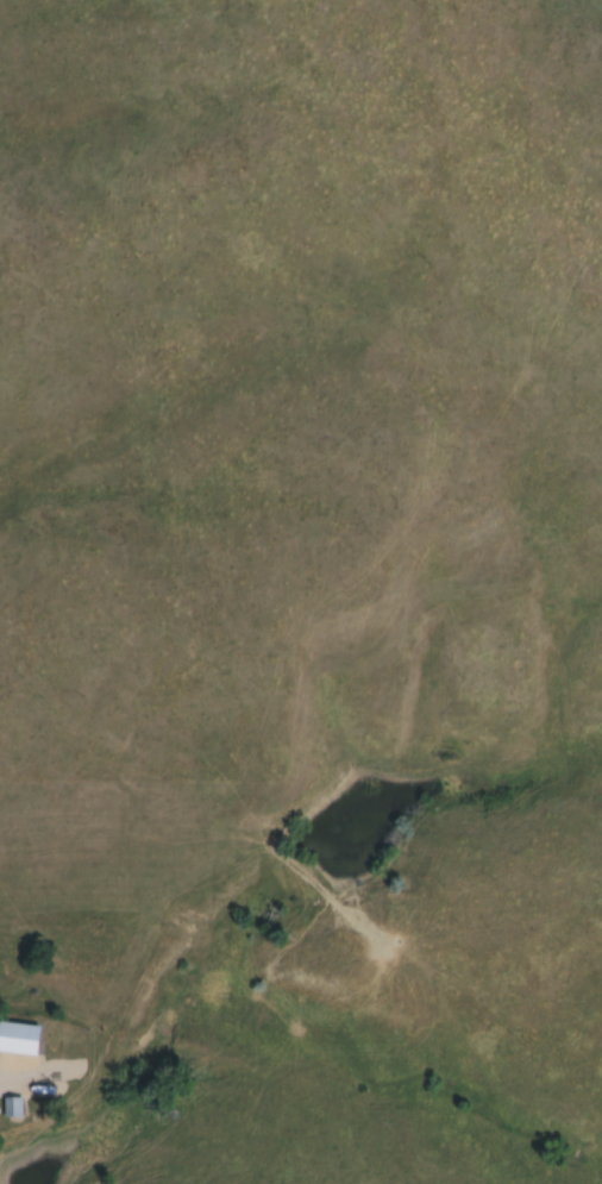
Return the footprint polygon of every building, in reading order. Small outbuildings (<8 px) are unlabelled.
[(20,1118),(20,1098),(1,1098),(1,1118),(20,1118)]
